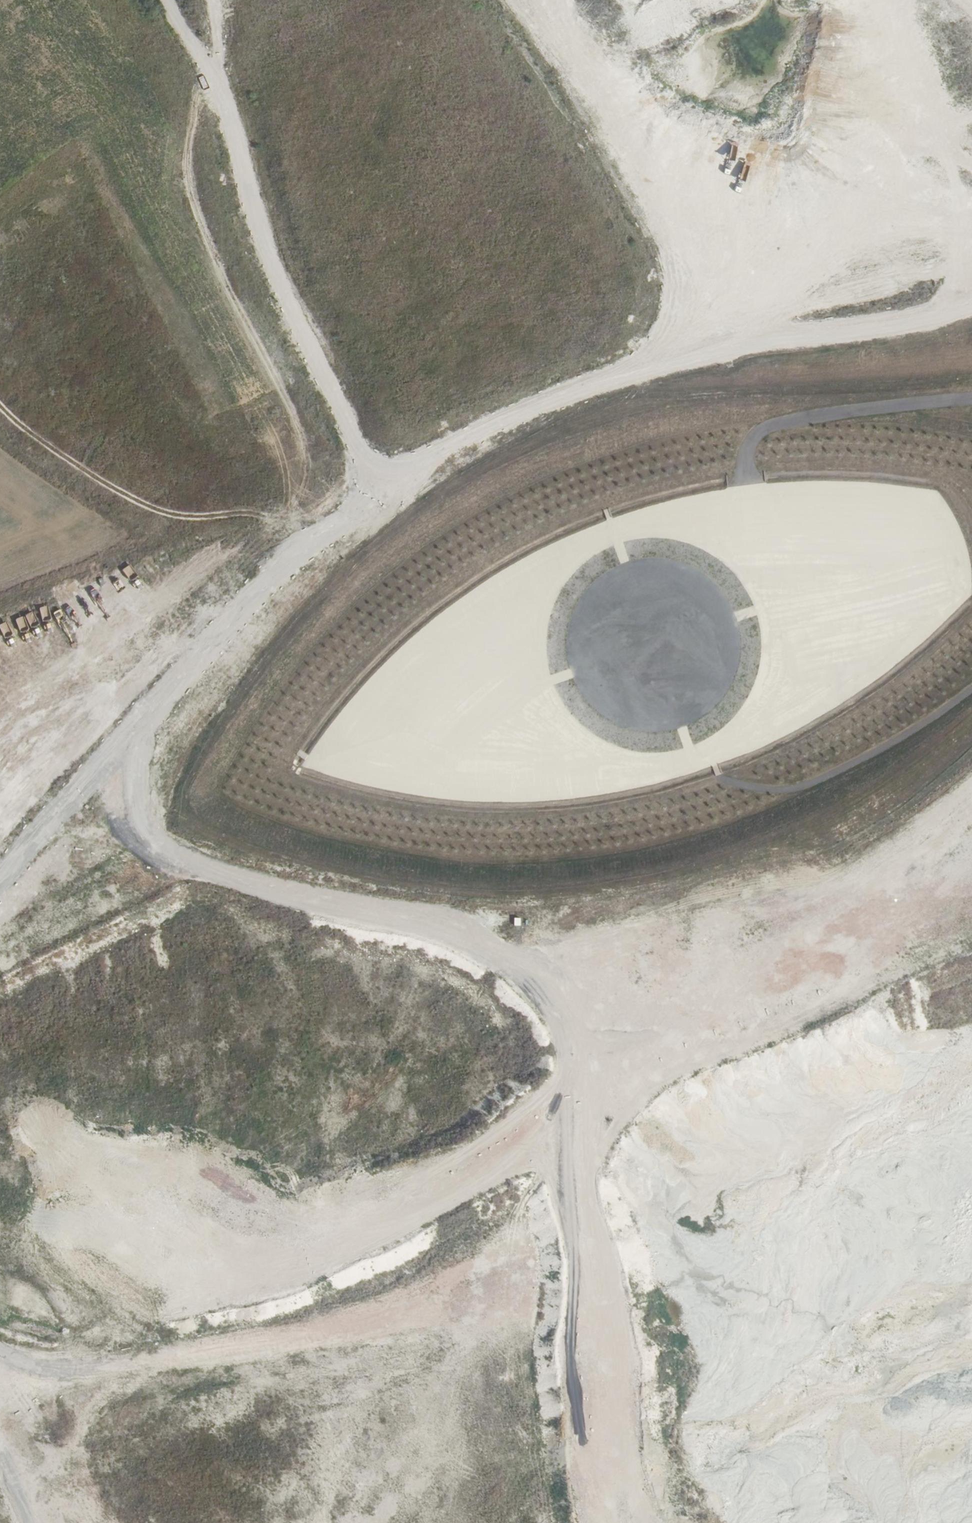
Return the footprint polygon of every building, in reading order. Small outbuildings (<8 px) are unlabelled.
[(528,593),(519,594),(521,608),(530,606),(528,593)] [(534,695),(537,705),(545,703),(542,693),(534,695)] [(725,805),(728,819),(737,817),(734,804),(725,805)] [(693,815),(684,815),(685,828),(694,828),(693,815)] [(933,1275),(933,1291),(948,1290),(947,1274),(933,1275)] [(848,1279),(850,1286),(843,1289),(845,1294),(855,1291),(851,1278),(848,1279)] [(692,1280),(691,1290),(703,1291),(704,1281),(692,1280)] [(844,1300),(849,1315),(863,1311),(860,1303),(870,1301),(867,1293),(844,1300)] [(712,1325),(717,1336),(724,1333),(720,1322),(712,1325)] [(783,1343),(776,1354),(782,1359),(790,1347),(783,1343)] [(7,1489),(12,1504),(18,1502),(13,1487),(7,1489)]
